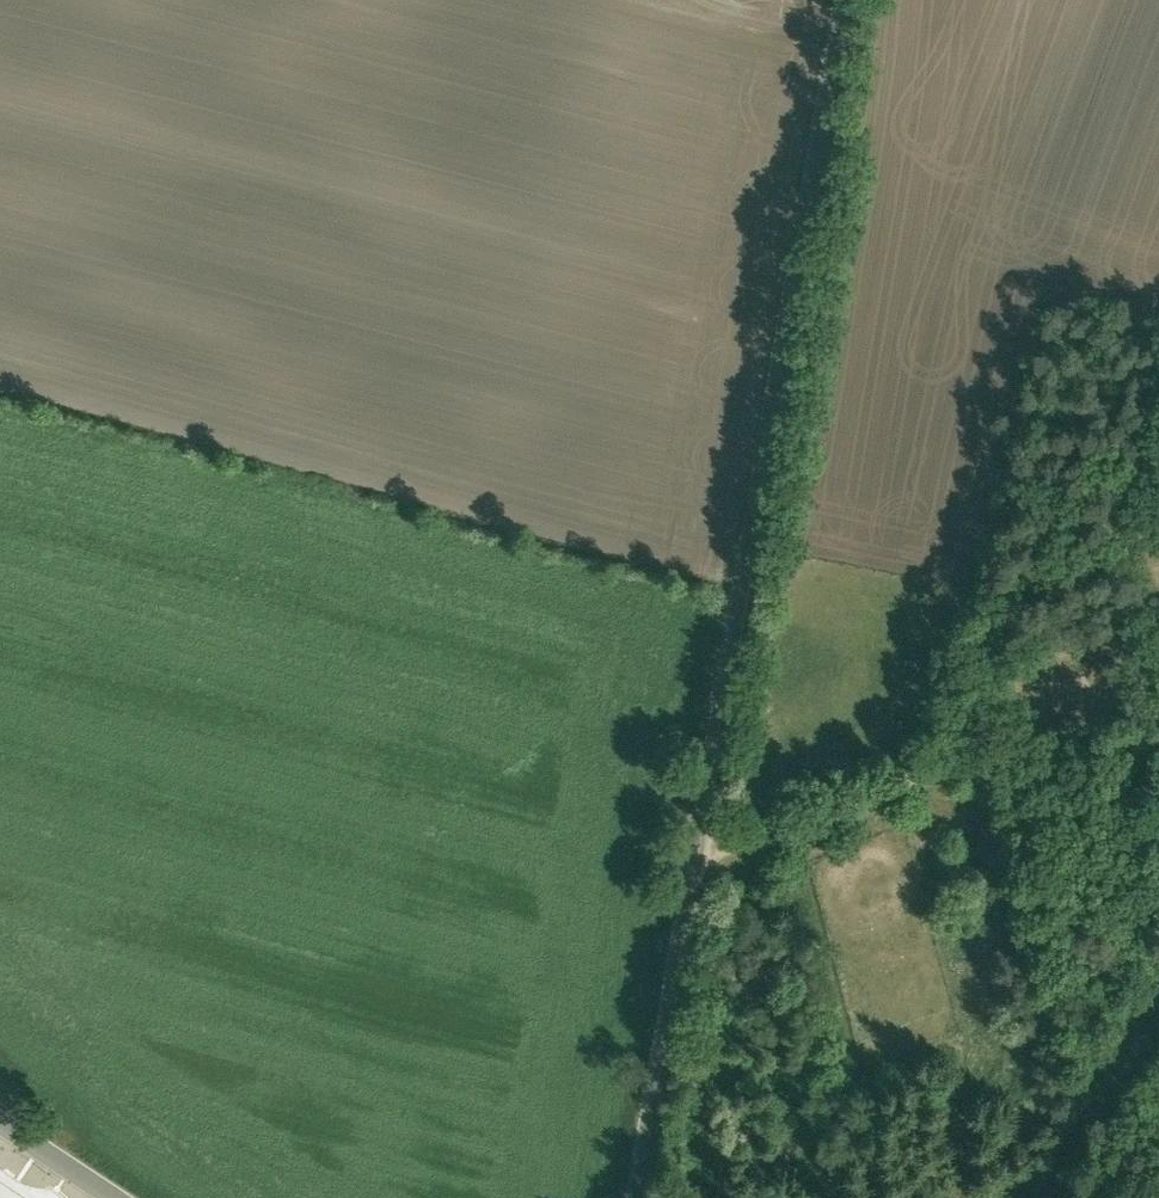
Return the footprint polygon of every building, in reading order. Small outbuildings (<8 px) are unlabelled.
[(1150,705),(1158,732),(1158,702),(1150,705)]
